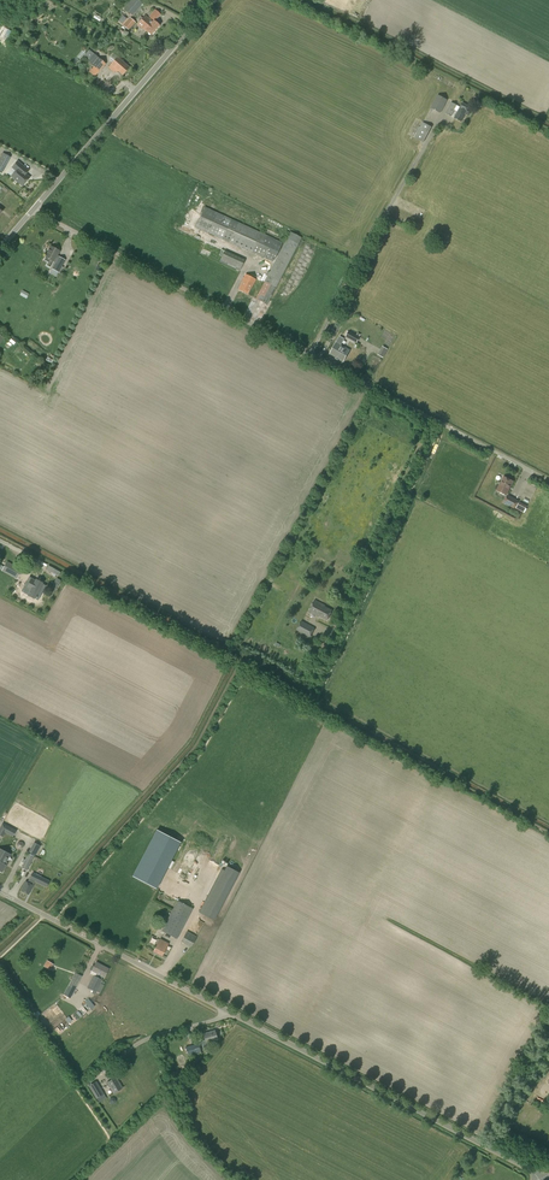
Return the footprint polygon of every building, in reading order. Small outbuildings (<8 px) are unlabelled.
[(143,3),(139,0),(131,0),(124,8),(132,16),(143,3)] [(157,19),(161,15),(155,10),(149,17),(150,18),(150,19),(145,15),(137,25),(145,32),(146,31),(151,35),(159,25),(157,23),(159,21),(157,19)] [(129,30),(135,22),(130,18),(123,26),(129,30)] [(100,71),(106,64),(89,50),(83,57),(100,71)] [(123,75),(129,68),(117,57),(111,65),(123,75)] [(440,113),(447,100),(437,94),(430,108),(440,113)] [(460,107),(457,105),(451,102),(445,113),(451,116),(454,110),(458,112),(454,118),(461,122),(465,114),(468,116),(470,112),(467,111),(469,106),(462,103),(460,107)] [(426,137),(417,133),(415,138),(421,141),(423,142),(426,137)] [(10,157),(2,153),(0,157),(0,172),(2,173),(10,157)] [(22,186),(29,178),(25,174),(28,171),(17,161),(12,167),(16,170),(11,176),(22,186)] [(273,239),(260,232),(204,206),(195,227),(252,253),(252,252),(273,262),(282,242),(273,239)] [(267,305),(302,238),(290,232),(269,272),(268,271),(266,274),(268,275),(256,299),(267,305)] [(213,251),(210,258),(215,260),(219,248),(207,243),(205,248),(213,251)] [(51,268),(54,262),(60,251),(50,246),(45,257),(50,259),(46,265),(51,268)] [(240,271),(245,260),(224,251),(220,261),(240,271)] [(59,272),(65,260),(58,256),(52,269),(59,272)] [(252,287),(256,280),(245,274),(241,282),(242,283),(238,290),(247,294),(251,286),(252,287)] [(21,295),(28,298),(30,293),(24,289),(21,295)] [(337,332),(333,329),(329,336),(334,339),(337,332)] [(354,333),(355,331),(352,329),(350,331),(349,331),(345,337),(357,343),(360,337),(354,333)] [(343,362),(350,350),(336,343),(330,354),(343,362)] [(385,357),(389,348),(383,345),(379,354),(385,357)] [(506,495),(513,481),(504,477),(497,490),(506,495)] [(515,509),(519,501),(508,495),(503,503),(515,509)] [(6,561),(3,567),(1,565),(0,567),(0,569),(2,570),(1,571),(18,579),(22,570),(6,561)] [(26,581),(21,591),(28,594),(28,593),(35,597),(36,593),(41,595),(46,585),(43,583),(42,584),(35,580),(35,579),(33,578),(30,583),(26,581)] [(327,620),(332,610),(325,606),(325,605),(315,600),(309,612),(319,617),(319,616),(327,620)] [(310,637),(314,628),(301,621),(297,629),(310,637)] [(7,834),(11,827),(3,823),(0,827),(0,835),(3,837),(6,833),(7,834)] [(132,876),(156,889),(163,876),(168,867),(181,842),(157,830),(132,876)] [(35,856),(40,846),(34,842),(28,852),(35,856)] [(10,854),(0,849),(0,871),(2,872),(6,865),(4,864),(10,854)] [(27,871),(34,856),(28,853),(21,868),(27,871)] [(214,858),(209,866),(215,869),(219,862),(214,858)] [(239,873),(227,866),(202,914),(214,920),(239,873)] [(49,881),(33,873),(30,879),(30,878),(27,883),(25,882),(21,890),(28,894),(34,881),(46,887),(49,881)] [(176,938),(192,908),(178,901),(162,931),(176,938)] [(197,937),(187,931),(181,941),(191,947),(197,937)] [(162,955),(168,943),(160,939),(153,951),(162,955)] [(50,970),(53,964),(47,960),(43,966),(50,970)] [(104,977),(109,969),(96,962),(92,970),(97,973),(95,976),(93,975),(87,987),(96,992),(99,987),(102,989),(104,985),(105,982),(102,981),(103,980),(102,979),(103,976),(104,977)] [(75,989),(82,976),(75,972),(68,986),(75,989)] [(89,1011),(95,1006),(89,999),(83,1003),(89,1011)] [(206,1043),(217,1039),(215,1030),(203,1033),(206,1043)] [(188,1056),(193,1054),(192,1054),(201,1052),(198,1043),(185,1046),(188,1056)] [(114,1093),(122,1088),(116,1077),(107,1082),(114,1093)] [(104,1094),(96,1081),(89,1085),(87,1081),(85,1083),(87,1087),(89,1086),(96,1099),(104,1094)]
